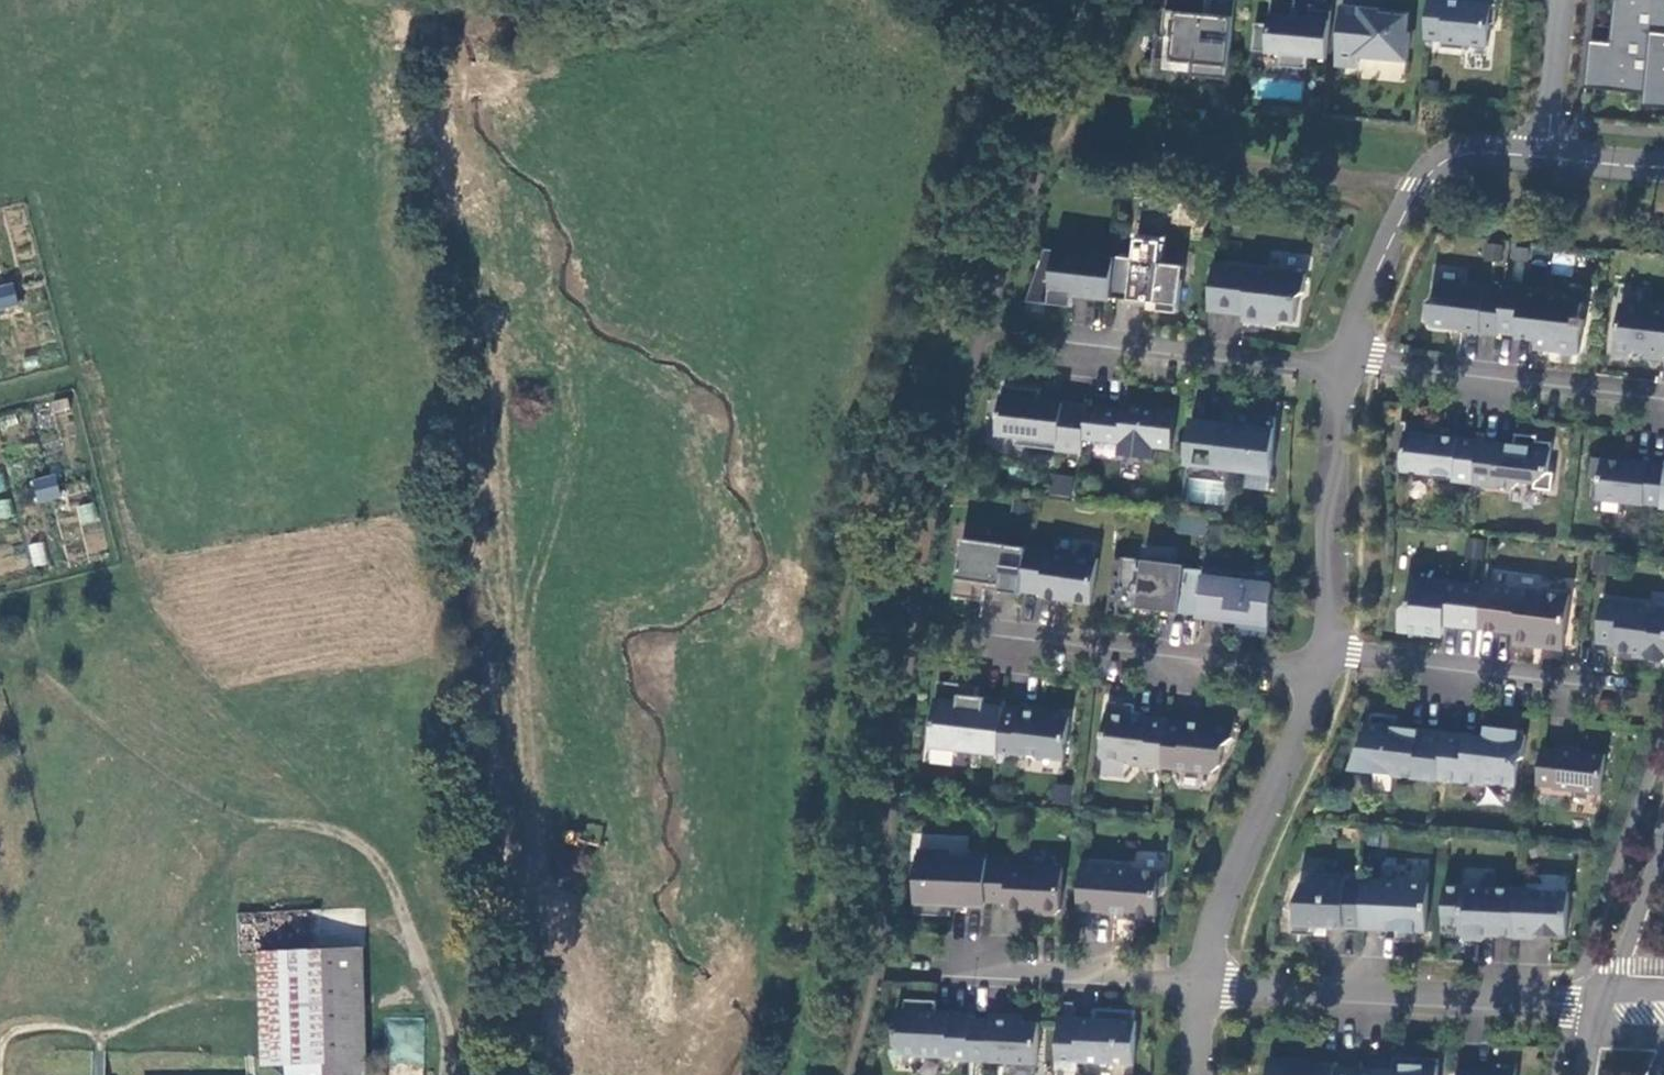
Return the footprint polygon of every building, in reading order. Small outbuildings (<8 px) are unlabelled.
[(1215,22),(1206,21),(1207,14),(1166,10),(1164,35),(1157,34),(1155,60),(1193,64),(1192,78),(1229,81),(1237,0),(1216,0),(1215,22)] [(1271,25),(1257,23),(1254,51),(1282,53),(1281,66),(1308,69),(1309,56),(1328,58),(1332,11),(1313,8),(1312,19),(1295,17),(1297,0),(1274,0),(1271,25)] [(1426,39),(1445,40),(1443,48),(1467,50),(1467,45),(1489,47),(1491,24),(1497,25),(1500,0),(1479,0),(1479,2),(1449,1),(1449,0),(1430,0),(1426,39)] [(1611,43),(1590,41),(1587,89),(1646,93),(1644,107),(1663,109),(1663,0),(1616,0),(1611,43)] [(1410,13),(1344,6),(1339,64),(1360,67),(1361,57),(1410,62),(1412,34),(1408,33),(1410,13)] [(1503,260),(1503,243),(1483,243),(1483,260),(1503,260)] [(1074,307),(1076,292),(1091,294),(1090,298),(1112,301),(1112,298),(1117,257),(1047,249),(1029,302),(1074,307)] [(1137,261),(1137,258),(1117,256),(1117,257),(1112,298),(1149,302),(1161,304),(1160,311),(1180,314),(1186,267),(1137,261)] [(1267,324),(1268,319),(1297,323),(1300,298),(1306,293),(1308,274),(1216,263),(1211,310),(1246,315),(1245,321),(1267,324)] [(18,304),(12,281),(0,284),(0,309),(18,304)] [(1438,284),(1436,300),(1431,304),(1429,320),(1433,326),(1462,329),(1462,331),(1500,336),(1500,333),(1505,292),(1438,284)] [(1566,302),(1567,297),(1506,290),(1505,292),(1500,333),(1519,335),(1518,338),(1537,340),(1537,345),(1553,347),(1553,351),(1580,354),(1584,327),(1586,328),(1587,320),(1582,319),(1584,304),(1566,302)] [(1161,304),(1149,302),(1149,310),(1160,311),(1161,304)] [(1652,304),(1652,308),(1623,305),(1617,354),(1633,356),(1638,352),(1647,353),(1647,358),(1663,360),(1663,306),(1652,304)] [(1017,445),(1084,453),(1086,440),(1090,406),(1054,402),(1054,404),(1040,403),(1042,390),(1006,386),(1000,435),(1018,437),(1017,445)] [(1173,450),(1178,409),(1134,404),(1133,411),(1090,406),(1086,440),(1122,444),(1120,455),(1155,459),(1156,448),(1173,450)] [(1278,417),(1230,412),(1229,423),(1194,418),(1188,466),(1274,476),(1278,417)] [(1445,437),(1446,429),(1428,426),(1427,425),(1402,422),(1402,450),(1405,450),(1404,465),(1404,471),(1430,474),(1435,479),(1476,484),(1481,442),(1445,437)] [(1550,473),(1554,443),(1539,441),(1540,437),(1518,434),(1516,448),(1501,446),(1501,444),(1481,441),(1481,442),(1476,484),(1515,489),(1521,484),(1521,482),(1537,484),(1536,489),(1554,491),(1556,474),(1550,473)] [(1630,459),(1630,462),(1596,458),(1594,478),(1602,479),(1600,500),(1646,505),(1646,504),(1663,506),(1663,505),(1663,465),(1651,464),(1651,462),(1630,459)] [(37,503),(61,496),(54,472),(30,479),(37,503)] [(1051,472),(1047,493),(1070,497),(1074,476),(1051,472)] [(13,515),(11,498),(0,499),(0,517),(13,515)] [(80,525),(97,522),(93,502),(76,505),(80,525)] [(986,601),(988,589),(1023,595),(1023,591),(1030,548),(964,539),(956,596),(986,601)] [(31,565),(46,564),(45,542),(29,542),(31,565)] [(1043,594),(1043,596),(1094,604),(1100,559),(1075,555),(1076,553),(1030,547),(1030,548),(1023,591),(1043,594)] [(1140,570),(1141,560),(1117,557),(1110,613),(1134,616),(1136,602),(1181,608),(1180,613),(1200,615),(1204,577),(1205,571),(1186,568),(1185,575),(1140,570)] [(1200,615),(1240,620),(1239,631),(1270,635),(1274,586),(1204,577),(1200,615)] [(1410,605),(1404,610),(1401,631),(1445,636),(1446,625),(1482,629),(1487,587),(1414,578),(1410,605)] [(1565,650),(1572,596),(1487,586),(1487,587),(1482,629),(1517,634),(1516,645),(1533,647),(1534,641),(1545,642),(1545,648),(1565,650)] [(1655,611),(1650,605),(1604,600),(1599,643),(1618,645),(1617,651),(1645,654),(1650,660),(1663,662),(1663,612),(1655,611)] [(972,696),(973,685),(941,681),(933,746),(1001,754),(1001,752),(1006,707),(1007,700),(972,696)] [(1110,702),(1103,757),(1129,760),(1133,765),(1165,769),(1165,767),(1170,721),(1135,716),(1136,705),(1110,702)] [(1043,714),(1043,709),(1023,706),(1023,709),(1006,707),(1001,752),(1066,760),(1071,718),(1043,714)] [(1398,727),(1399,716),(1375,713),(1353,771),(1440,781),(1440,779),(1446,733),(1398,727)] [(1170,721),(1165,767),(1212,773),(1223,765),(1225,747),(1235,739),(1238,717),(1216,714),(1215,725),(1170,720),(1170,721)] [(1487,785),(1488,783),(1518,786),(1520,762),(1525,758),(1528,736),(1524,731),(1505,729),(1500,733),(1488,731),(1487,738),(1446,733),(1440,779),(1487,785)] [(1556,788),(1556,790),(1603,795),(1607,755),(1581,752),(1581,749),(1561,746),(1561,749),(1543,747),(1539,786),(1556,788)] [(954,857),(955,849),(921,848),(918,915),(952,916),(952,902),(966,903),(966,906),(988,907),(988,901),(990,858),(990,853),(970,852),(970,857),(954,857)] [(1064,868),(1011,865),(1011,859),(990,858),(988,901),(1008,902),(1008,908),(1044,910),(1048,914),(1058,915),(1063,910),(1064,868)] [(1080,910),(1132,913),(1137,920),(1152,921),(1159,915),(1160,899),(1169,887),(1170,872),(1142,870),(1136,866),(1084,862),(1080,910)] [(1347,880),(1348,875),(1318,874),(1318,884),(1303,883),(1297,904),(1297,914),(1295,914),(1294,935),(1318,936),(1318,927),(1363,929),(1365,881),(1347,880)] [(1391,930),(1392,925),(1399,925),(1398,942),(1417,942),(1418,931),(1428,932),(1430,882),(1365,880),(1365,881),(1363,929),(1391,930)] [(1445,933),(1461,934),(1467,939),(1475,940),(1481,935),(1516,936),(1518,889),(1447,886),(1445,933)] [(1536,935),(1568,936),(1571,893),(1541,891),(1541,889),(1518,888),(1518,889),(1516,936),(1536,937),(1536,935)] [(364,948),(319,950),(323,1060),(324,1074),(367,1074),(364,948)] [(319,950),(259,952),(264,1062),(284,1062),(323,1060),(319,950)] [(906,1011),(899,1011),(897,1046),(905,1054),(944,1056),(950,1051),(957,1059),(971,1060),(973,1019),(973,1014),(938,1012),(938,1001),(907,999),(906,1011)] [(1080,1070),(1080,1060),(1136,1064),(1138,1021),(1137,1021),(1137,1010),(1108,1009),(1108,1012),(1097,1011),(1097,1019),(1061,1018),(1059,1069),(1080,1070)] [(971,1060),(971,1061),(1038,1064),(1041,1022),(1026,1022),(1026,1016),(994,1014),(993,1020),(973,1019),(971,1060)] [(1395,1071),(1358,1069),(1358,1074),(1439,1074),(1440,1059),(1410,1058),(1410,1064),(1395,1063),(1395,1071)] [(1270,1059),(1270,1074),(1358,1074),(1358,1069),(1336,1068),(1337,1065),(1298,1063),(1298,1061),(1270,1059)] [(323,1060),(284,1062),(287,1074),(324,1074),(323,1060)] [(1496,1062),(1495,1073),(1460,1071),(1459,1074),(1517,1074),(1518,1063),(1496,1062)]
